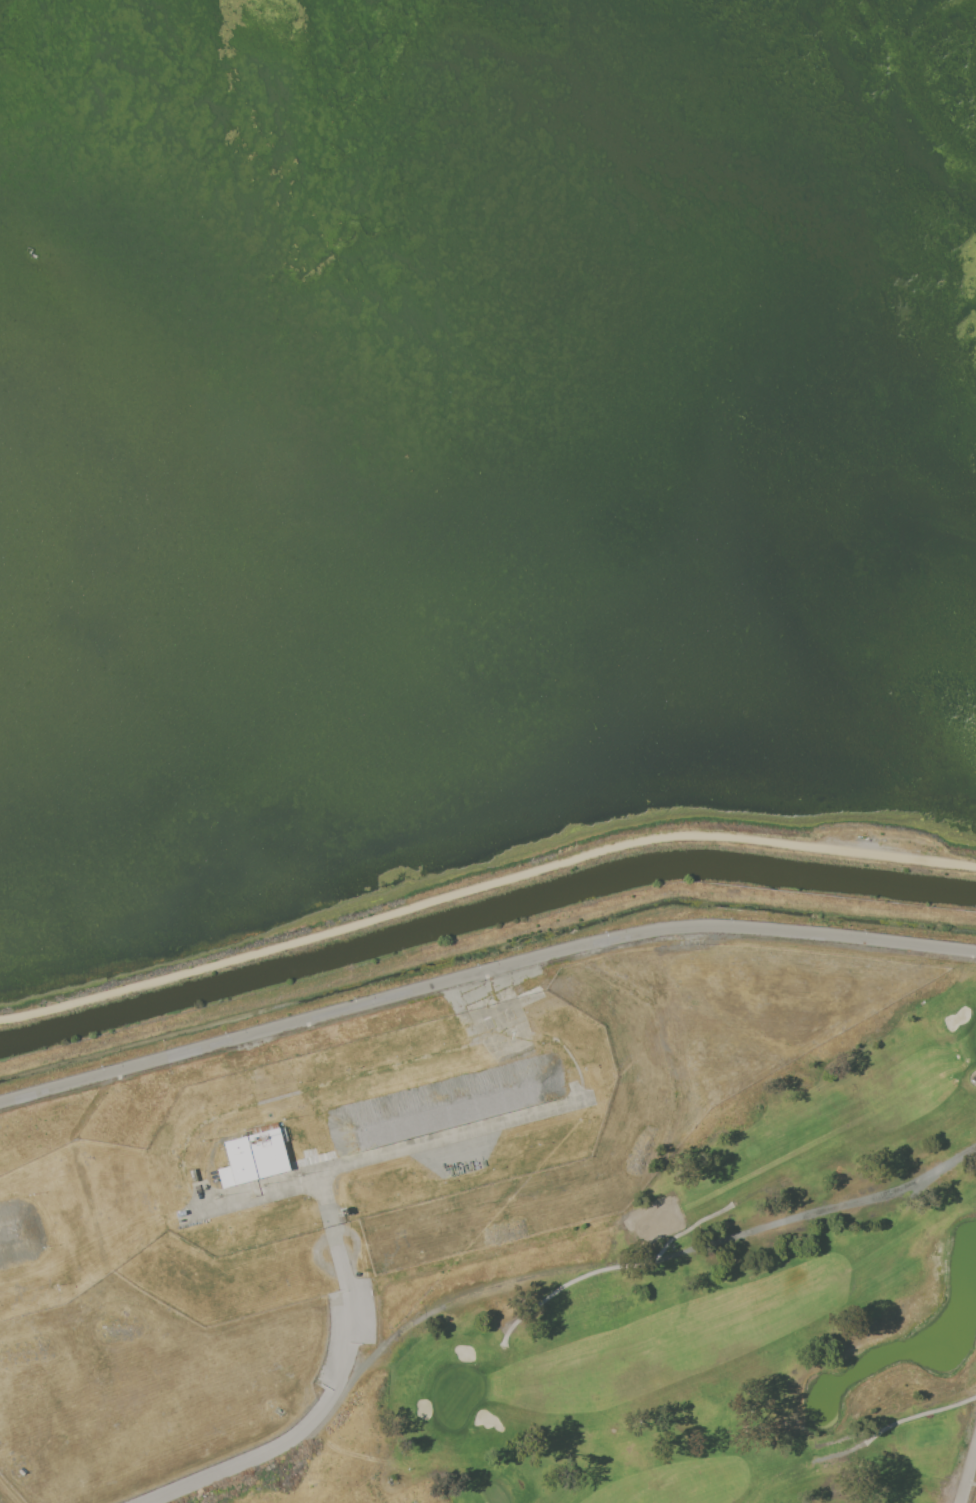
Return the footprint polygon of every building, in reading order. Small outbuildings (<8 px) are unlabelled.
[(27,248),(24,257),(37,260),(38,256),(31,254),(32,249),(27,248)] [(222,1143),(278,1128),(289,1171),(222,1189),(216,1170),(229,1167),(222,1143)]
